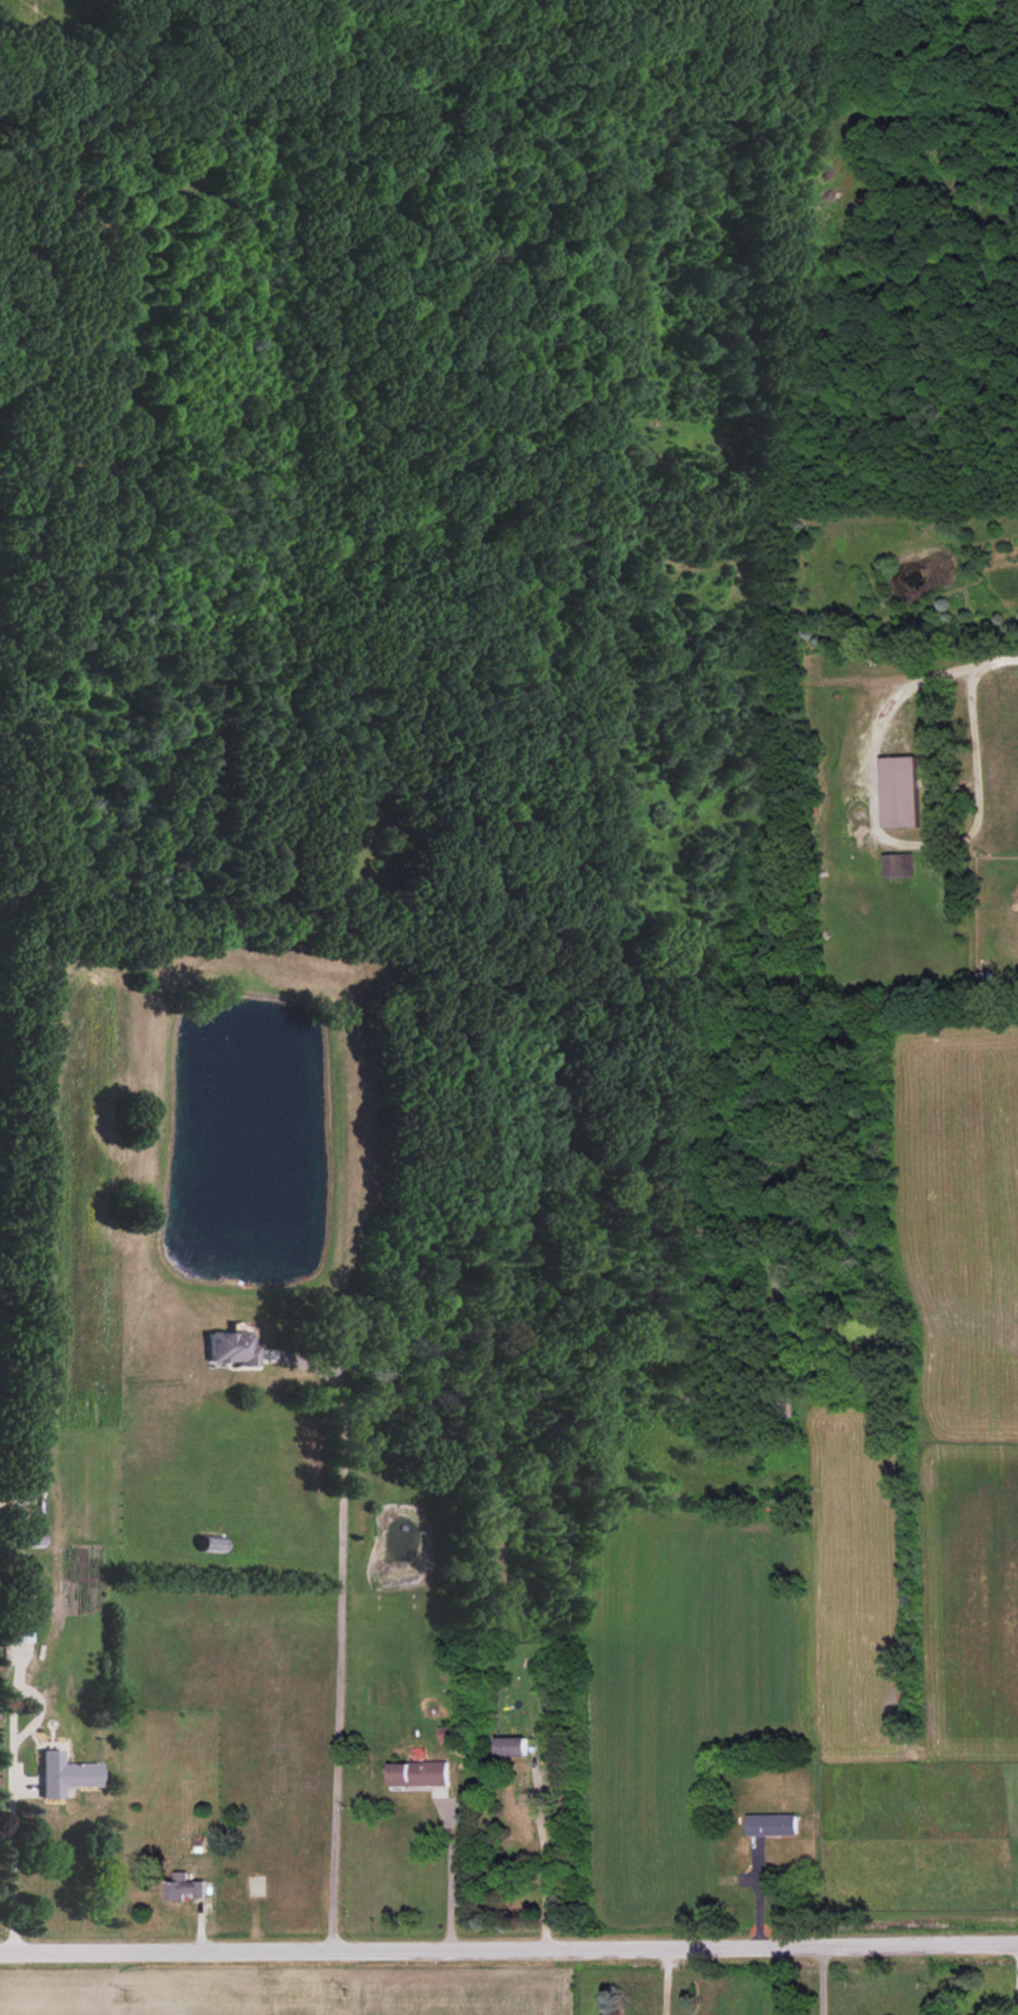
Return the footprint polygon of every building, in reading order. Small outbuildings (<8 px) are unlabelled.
[(882,757),(883,828),(919,827),(918,756),(882,757)] [(884,878),(914,877),(914,853),(884,854),(884,878)] [(257,1365),(257,1345),(250,1345),(250,1331),(208,1332),(208,1362),(238,1361),(238,1365),(257,1365)] [(22,1547),(43,1547),(43,1534),(22,1534),(22,1547)] [(224,1538),(202,1538),(201,1551),(224,1551),(224,1538)] [(526,1756),(526,1737),(496,1737),(496,1756),(526,1756)] [(41,1798),(62,1798),(62,1787),(100,1786),(100,1763),(62,1763),(61,1749),(41,1750),(41,1798)] [(391,1786),(448,1785),(448,1761),(390,1762),(391,1786)] [(797,1814),(748,1815),(749,1836),(797,1835),(797,1814)] [(205,1880),(188,1881),(187,1871),(174,1871),(174,1881),(166,1881),(166,1898),(194,1897),(194,1898),(205,1898),(205,1880)]
